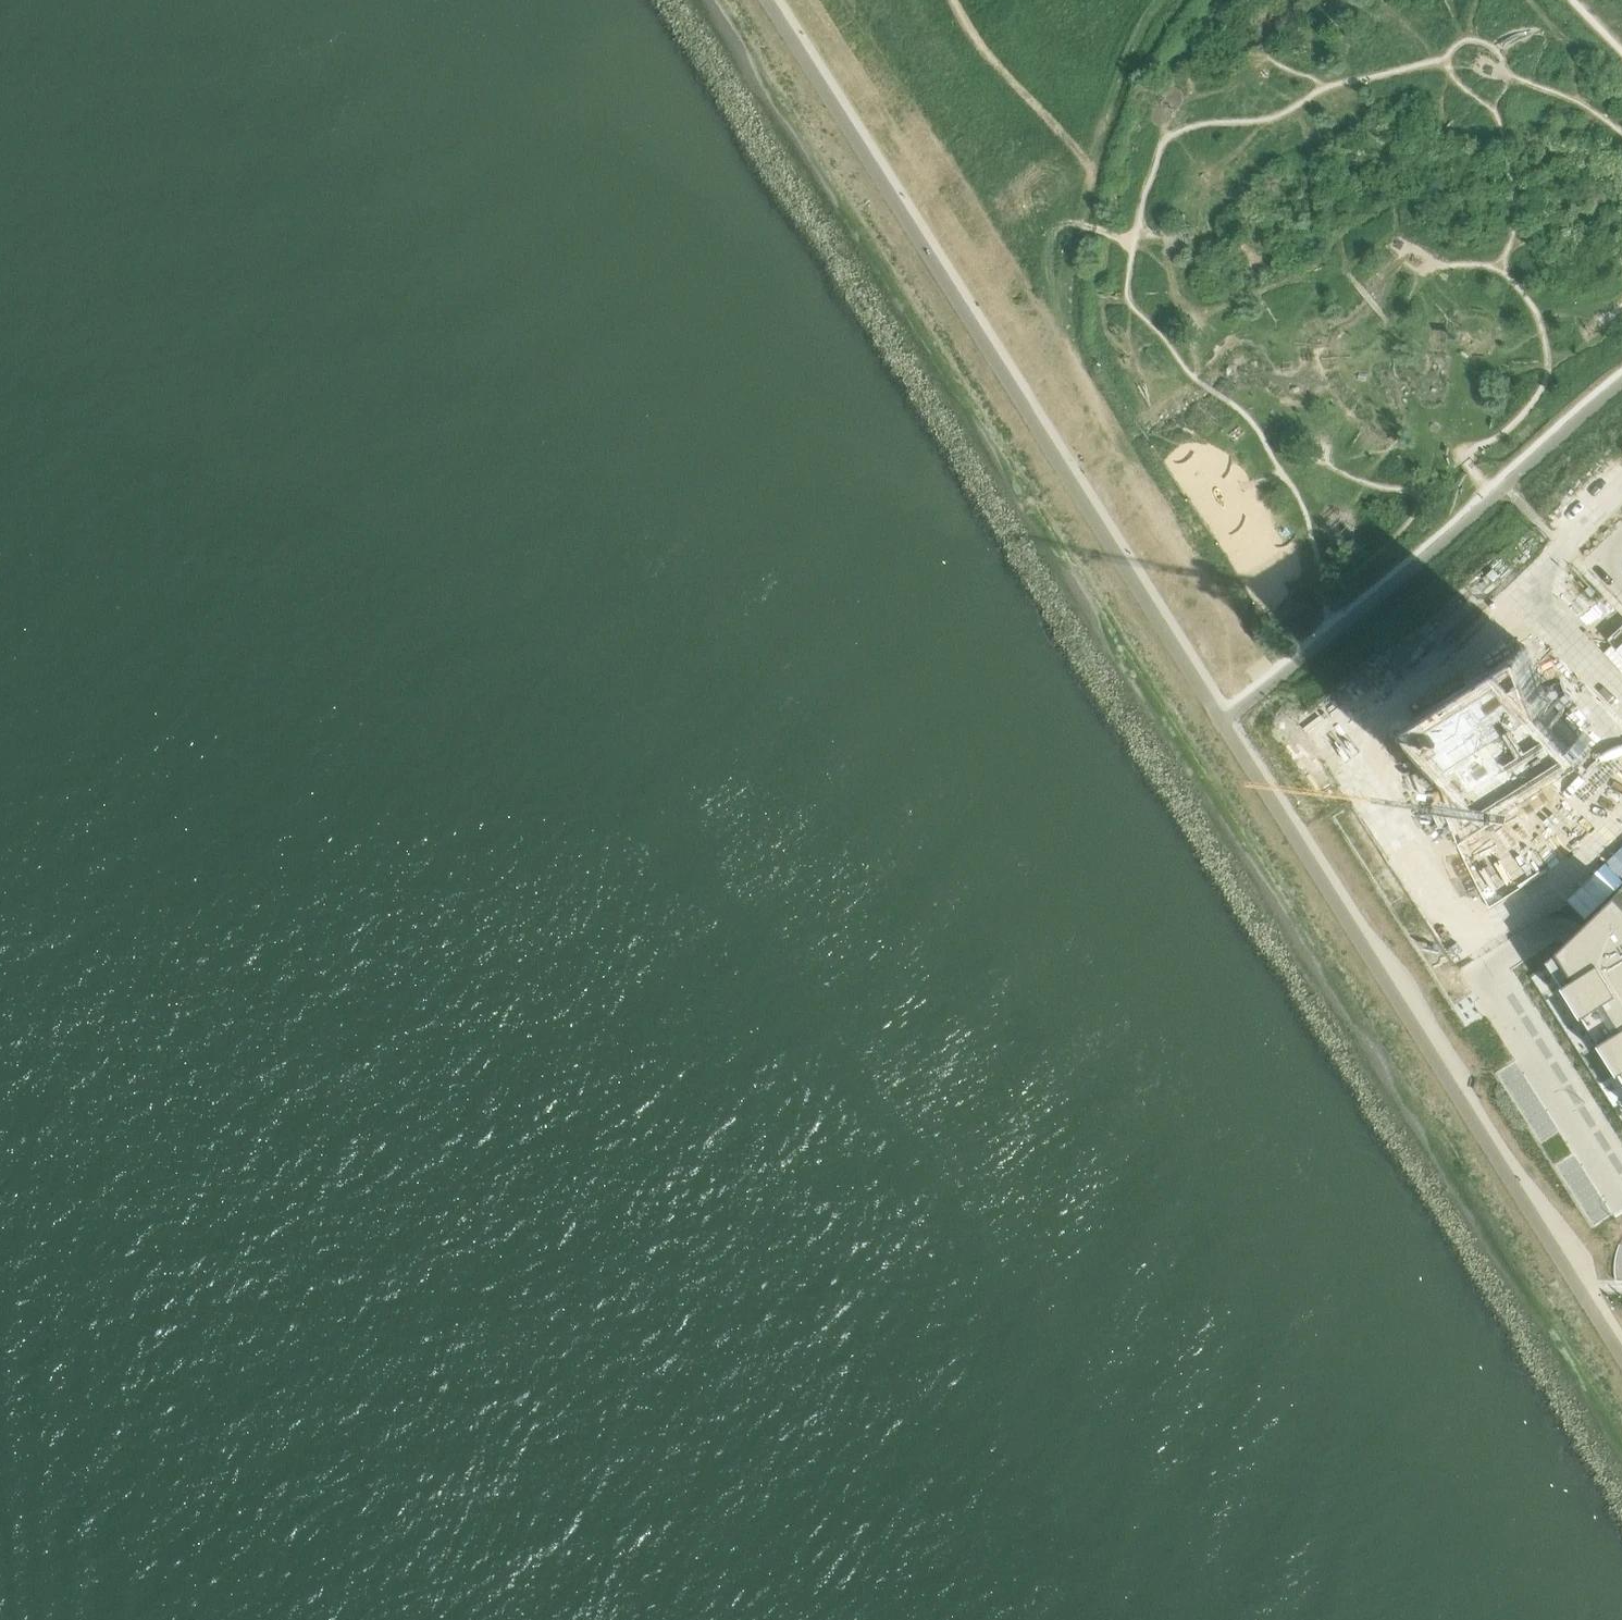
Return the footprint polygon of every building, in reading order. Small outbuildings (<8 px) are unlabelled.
[(1506,716),(1468,740),(1507,829),(1580,781),(1546,691),(1506,716)] [(1549,953),(1621,1071),(1621,894),(1617,890),(1549,953)]
